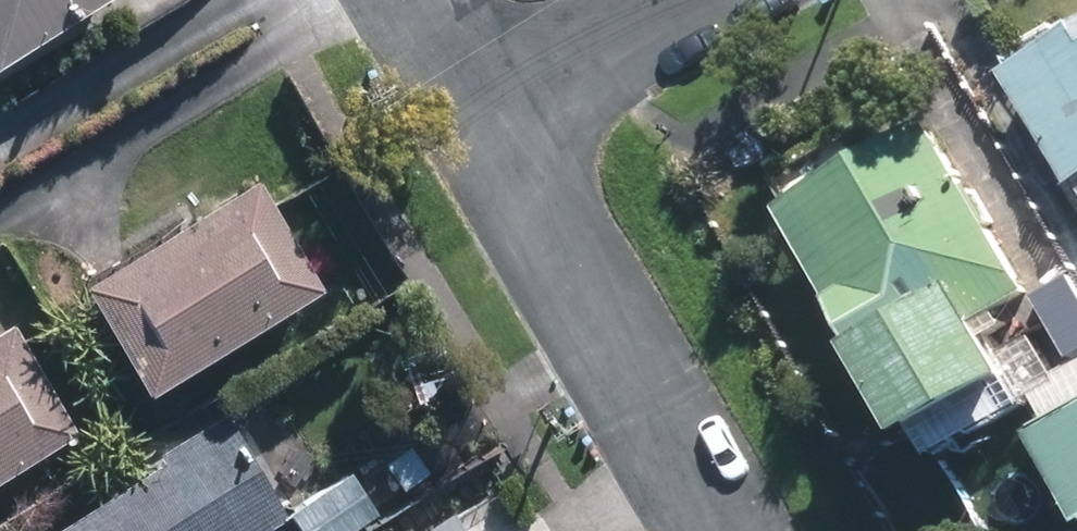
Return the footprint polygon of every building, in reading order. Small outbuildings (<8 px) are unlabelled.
[(82,0),(0,0),(0,46),(82,0)] [(1062,178),(1068,173),(1076,186),(1076,16),(995,65),(1062,178)] [(918,119),(770,206),(900,424),(1000,365),(971,316),(1019,288),(918,119)] [(159,389),(332,289),(265,176),(93,276),(159,389)] [(0,361),(0,462),(44,437),(0,361)] [(1025,422),(1076,511),(1076,392),(1025,422)] [(290,515),(226,411),(161,450),(166,458),(52,527),(55,530),(263,530),(290,515)] [(293,507),(308,530),(350,530),(382,512),(357,468),(293,507)]
